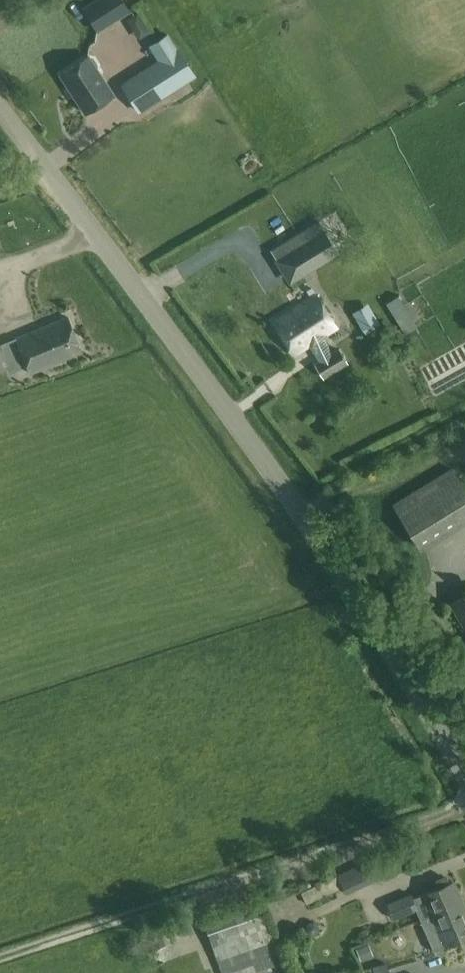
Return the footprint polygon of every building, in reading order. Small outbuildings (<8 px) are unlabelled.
[(129,10),(122,0),(95,0),(83,8),(97,30),(129,10)] [(158,60),(122,83),(139,111),(194,76),(167,34),(149,46),(158,60)] [(60,74),(85,113),(113,95),(96,69),(97,65),(94,59),(89,58),(88,56),(60,74)] [(337,251),(318,222),(271,251),(290,280),(337,251)] [(316,294),(273,321),(294,353),(308,344),(319,361),(329,354),(325,334),(336,326),(316,294)] [(398,295),(386,303),(405,334),(406,333),(410,338),(419,332),(416,327),(417,326),(398,295)] [(367,303),(352,312),(365,333),(380,324),(367,303)] [(0,343),(0,371),(7,368),(9,372),(21,366),(16,356),(23,353),(30,371),(81,350),(67,316),(16,336),(0,343)] [(341,354),(338,349),(329,354),(319,361),(314,364),(323,377),(347,363),(343,357),(344,357),(343,354),(341,354)] [(393,504),(419,546),(464,517),(464,489),(452,468),(393,504)] [(450,604),(464,628),(464,595),(450,604)] [(337,875),(342,885),(346,893),(375,878),(366,860),(337,875)] [(435,883),(437,887),(412,898),(411,894),(387,903),(393,918),(415,909),(420,920),(462,902),(453,880),(449,882),(448,878),(444,876),(437,879),(435,883)] [(202,919),(220,972),(243,972),(282,960),(262,898),(202,919)] [(420,920),(433,951),(445,946),(464,938),(464,910),(462,902),(420,920)] [(146,950),(163,944),(155,921),(138,926),(146,950)] [(317,925),(314,922),(309,922),(306,926),(306,931),(310,934),(315,934),(318,930),(317,925)] [(356,948),(361,959),(371,955),(366,944),(356,948)] [(386,963),(373,967),(375,972),(389,972),(386,963)]
